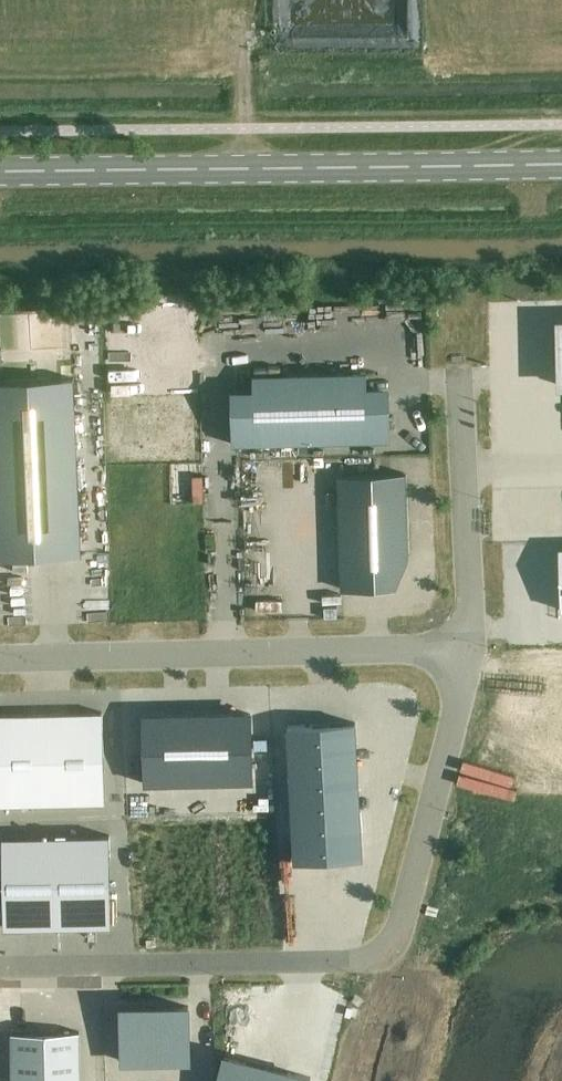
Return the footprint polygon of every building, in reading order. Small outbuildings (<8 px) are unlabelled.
[(0,347),(0,565),(26,564),(17,347),(0,347)] [(366,394),(366,372),(253,375),(253,397),(231,397),(232,444),(390,440),(389,394),(366,394)] [(390,552),(407,552),(405,475),(338,477),(341,589),(391,587),(390,552)] [(101,712),(48,713),(51,804),(103,803),(101,712)] [(0,714),(0,805),(51,804),(48,713),(0,714)] [(216,714),(142,716),(144,784),(218,782),(253,781),(251,713),(216,714)] [(294,860),(362,857),(355,722),(287,726),(294,860)] [(57,926),(111,926),(110,835),(56,836),(57,926)] [(3,927),(57,926),(56,836),(1,837),(3,927)] [(191,1005),(119,1007),(120,1060),(193,1062),(191,1005)] [(12,1080),(80,1080),(79,1031),(11,1033),(12,1080)] [(216,1080),(312,1080),(313,1077),(224,1052),(216,1080)]
